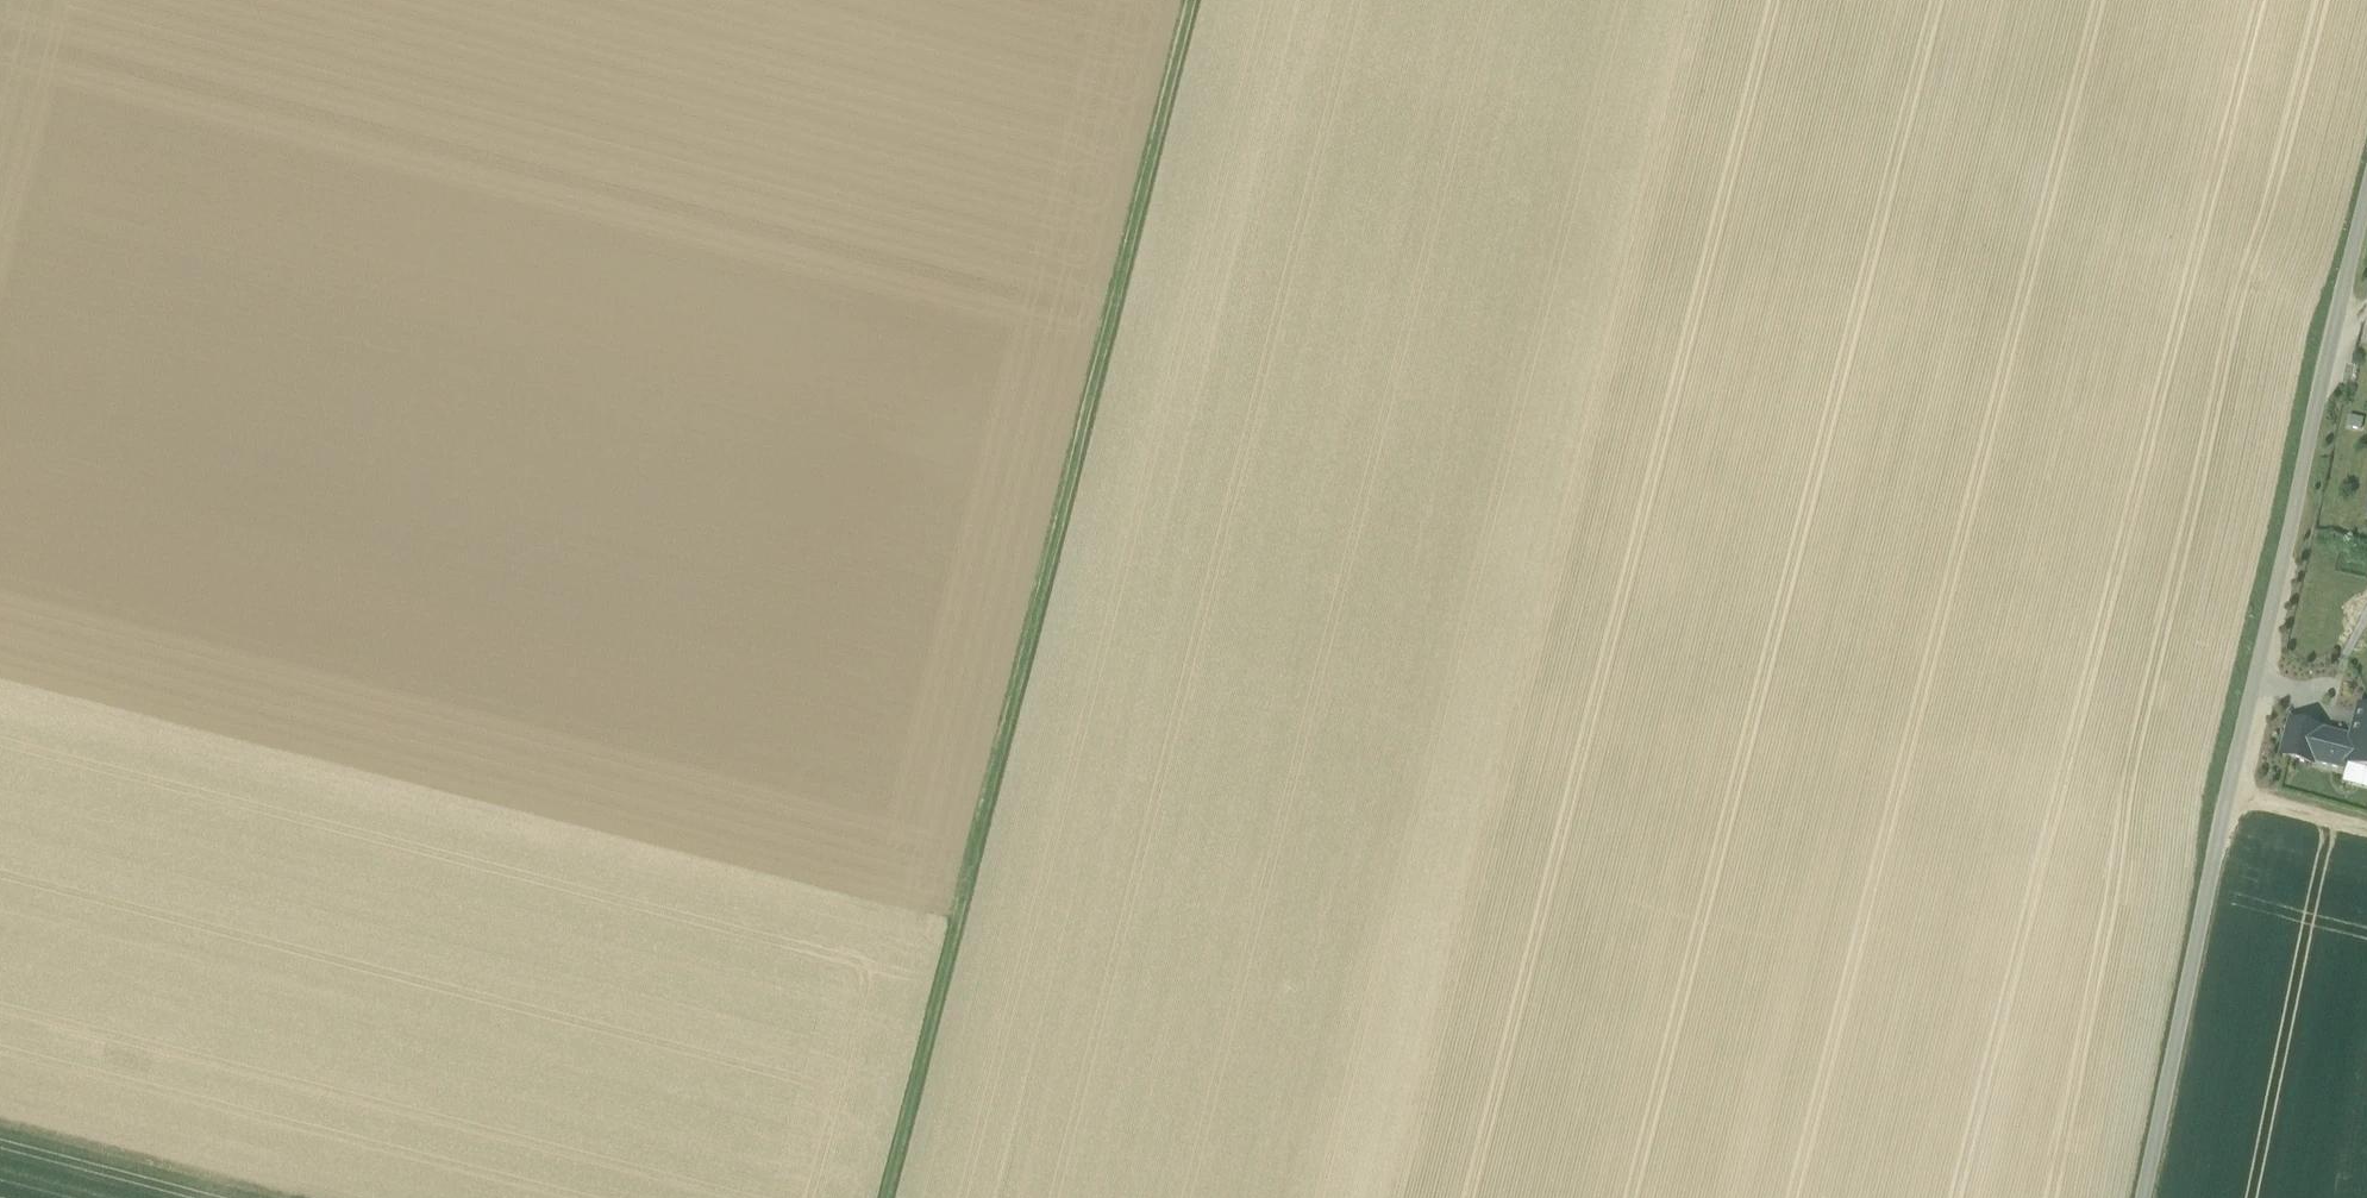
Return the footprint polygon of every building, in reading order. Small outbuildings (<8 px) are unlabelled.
[(2325,730),(2326,727),(2290,718),(2280,757),(2316,767),(2317,764),(2348,772),(2349,767),(2366,772),(2366,708),(2359,705),(2351,736),(2325,730)]
